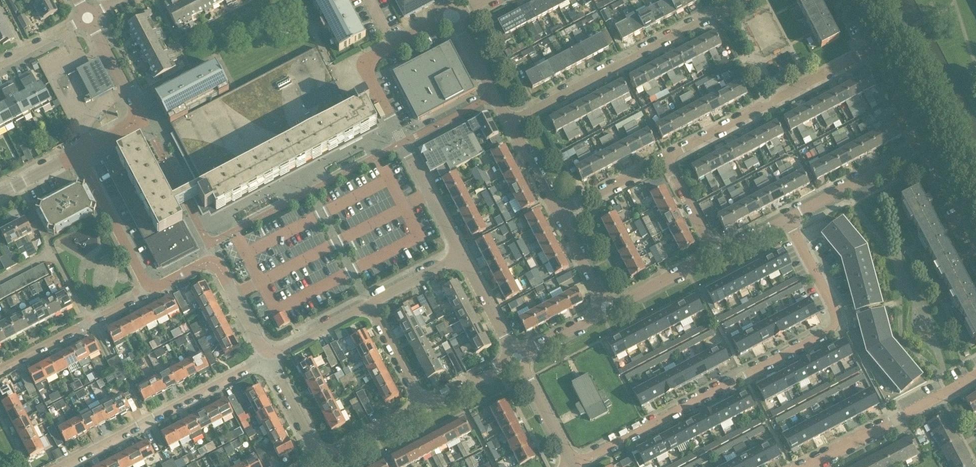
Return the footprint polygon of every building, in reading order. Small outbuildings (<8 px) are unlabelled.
[(33,1),(31,2),(35,10),(37,9),(52,1),(51,0),(33,0),(33,1)] [(202,0),(181,0),(176,2),(188,24),(192,22),(192,19),(204,12),(206,15),(209,13),(202,0)] [(209,13),(214,11),(213,8),(225,1),(227,4),(230,2),(229,0),(202,0),(209,13)] [(316,5),(318,4),(321,8),(318,9),(334,39),(336,38),(339,42),(336,44),(340,51),(367,37),(347,0),(313,0),(316,5)] [(404,17),(433,2),(431,0),(395,0),(404,17)] [(530,5),(538,19),(548,14),(541,0),(540,0),(530,5)] [(548,14),(559,8),(555,0),(541,0),(548,14)] [(568,0),(555,0),(559,8),(570,3),(568,0)] [(658,5),(666,19),(677,13),(670,0),(668,0),(658,5)] [(677,13),(688,8),(684,0),(670,0),(677,13)] [(805,18),(823,9),(818,0),(796,0),(805,18)] [(52,1),(37,9),(44,20),(58,13),(52,1)] [(188,24),(176,2),(171,5),(169,1),(163,4),(176,27),(183,23),(184,27),(188,24)] [(530,5),(519,11),(527,25),(538,19),(530,5)] [(666,19),(658,5),(648,11),(655,25),(666,19)] [(823,9),(805,18),(821,48),(838,39),(832,26),(835,24),(833,19),(829,21),(823,9)] [(600,12),(606,22),(611,20),(605,10),(600,12)] [(130,36),(152,24),(148,17),(152,15),(150,11),(135,19),(136,21),(128,25),(132,32),(128,33),(130,36)] [(519,11),(509,16),(516,31),(527,25),(519,11)] [(655,25),(648,11),(637,16),(645,30),(655,25)] [(597,14),(580,22),(582,27),(583,26),(582,26),(587,23),(588,24),(599,18),(597,14)] [(25,15),(17,18),(24,30),(31,26),(25,15)] [(516,31),(509,16),(498,22),(503,33),(496,36),(501,45),(513,38),(511,33),(516,31)] [(645,30),(637,16),(626,22),(634,36),(645,30)] [(582,27),(580,22),(569,28),(572,32),(582,27)] [(634,36),(626,22),(615,28),(623,42),(634,36)] [(0,27),(0,43),(2,43),(3,45),(14,40),(6,24),(0,27)] [(152,24),(130,36),(133,42),(136,40),(143,53),(140,55),(142,59),(164,47),(161,42),(165,40),(159,29),(155,31),(152,24)] [(714,33),(702,39),(707,49),(709,52),(708,53),(717,68),(723,65),(715,49),(721,46),(714,33)] [(590,41),(597,55),(609,49),(601,35),(590,41)] [(702,39),(690,45),(694,54),(700,64),(706,61),(703,56),(706,54),(707,53),(708,53),(709,52),(707,49),(702,39)] [(597,55),(590,41),(579,47),(587,61),(597,55)] [(450,42),(393,72),(418,120),(475,90),(450,42)] [(518,47),(512,50),(514,54),(525,48),(523,43),(517,46),(518,47)] [(690,45),(678,52),(679,54),(685,65),(691,62),(694,67),(700,64),(694,54),(690,45)] [(164,47),(142,59),(144,64),(147,62),(154,75),(151,76),(153,80),(175,69),(172,63),(176,61),(171,50),(166,53),(164,47)] [(579,47),(569,52),(576,66),(587,61),(579,47)] [(369,104),(362,91),(344,101),(317,48),(236,91),(171,125),(205,189),(196,193),(205,209),(213,205),(215,210),(376,125),(366,105),(369,104)] [(569,52),(558,58),(565,72),(576,66),(569,52)] [(674,54),(666,58),(673,71),(678,69),(685,65),(679,54),(678,52),(674,54)] [(778,62),(758,69),(763,82),(782,76),(780,68),(782,67),(780,61),(784,60),(782,56),(777,58),(778,62)] [(558,58),(547,64),(555,78),(565,72),(558,58)] [(666,58),(654,64),(661,78),(673,71),(666,58)] [(98,60),(76,72),(92,104),(115,92),(98,60)] [(706,61),(700,64),(703,71),(707,69),(709,68),(707,64),(706,61)] [(164,91),(156,95),(171,124),(189,115),(186,109),(218,92),(220,96),(230,91),(228,87),(229,86),(216,63),(210,66),(211,69),(203,73),(202,71),(191,77),(192,79),(184,84),(183,81),(172,87),(173,89),(165,94),(164,91)] [(555,78),(547,64),(536,69),(544,83),(555,78)] [(654,64),(642,71),(649,84),(651,89),(657,86),(654,81),(661,78),(654,64)] [(700,64),(694,67),(697,74),(703,71),(700,64)] [(544,83),(536,69),(526,75),(533,89),(544,83)] [(642,71),(629,77),(636,91),(642,87),(643,87),(646,92),(651,89),(649,84),(642,71)] [(30,72),(24,75),(42,109),(49,105),(48,102),(50,101),(41,84),(38,86),(30,72)] [(675,76),(679,83),(683,81),(684,80),(681,74),(681,73),(675,76)] [(721,75),(725,82),(731,79),(727,73),(721,75)] [(863,94),(865,99),(872,95),(870,91),(876,87),(869,74),(856,80),(863,94)] [(42,109),(24,75),(18,78),(26,93),(23,94),(32,111),(33,110),(34,113),(42,109)] [(675,76),(670,79),(674,86),(679,83),(675,76)] [(719,86),(715,79),(709,82),(713,89),(719,86)] [(854,105),(860,102),(857,97),(863,94),(856,80),(844,87),(851,100),(854,105)] [(32,111),(23,94),(19,96),(11,81),(5,85),(23,119),(31,115),(30,112),(32,111)] [(622,81),(610,87),(617,101),(622,98),(629,94),(622,81)] [(740,81),(728,88),(735,101),(747,95),(740,81)] [(713,89),(709,82),(703,85),(707,92),(713,89)] [(5,85),(0,87),(0,89),(7,102),(4,104),(13,121),(15,120),(16,122),(23,119),(5,85)] [(657,86),(651,89),(655,96),(661,93),(657,86)] [(719,86),(713,89),(716,94),(723,107),(735,101),(728,88),(722,91),(719,86)] [(610,87),(598,94),(605,107),(611,104),(614,109),(620,106),(617,101),(610,87)] [(844,87),(832,93),(839,106),(851,100),(844,87)] [(651,89),(646,92),(649,98),(655,96),(651,89)] [(691,91),(685,94),(689,101),(695,98),(691,91)] [(829,118),(830,117),(835,114),(833,110),(839,106),(832,93),(820,99),(827,113),(829,118)] [(598,94),(586,100),(593,113),(596,119),(601,116),(599,110),(605,107),(598,94)] [(689,101),(685,94),(679,98),(683,105),(689,101)] [(711,114),(723,107),(716,94),(707,98),(704,100),(711,114)] [(869,106),(869,105),(875,102),(872,95),(865,99),(869,106)] [(820,99),(808,105),(815,119),(827,113),(820,99)] [(586,100),(574,106),(581,120),(593,113),(586,100)] [(711,114),(704,100),(692,106),(699,120),(711,114)] [(854,105),(857,112),(863,108),(860,102),(854,105)] [(625,103),(620,106),(623,112),(629,109),(626,103),(625,103)] [(665,114),(661,107),(659,103),(644,111),(646,115),(653,112),(652,110),(654,109),(661,122),(655,125),(662,139),(674,133),(667,119),(665,114)] [(4,104),(1,106),(0,104),(0,119),(5,128),(12,124),(11,122),(13,121),(4,104)] [(667,104),(664,106),(661,107),(665,114),(671,111),(667,104)] [(796,112),(803,125),(815,119),(808,105),(796,112)] [(857,112),(854,105),(848,108),(852,115),(857,112)] [(574,106),(562,112),(569,126),(581,120),(574,106)] [(614,109),(614,110),(617,115),(623,112),(620,106),(614,109)] [(692,106),(680,113),(687,126),(699,120),(692,106)] [(562,112),(549,119),(556,132),(563,129),(565,134),(565,135),(572,132),(571,131),(569,126),(562,112)] [(797,128),(800,134),(806,130),(803,125),(796,112),(783,118),(790,132),(797,128)] [(680,113),(667,119),(674,133),(687,126),(680,113)] [(488,114),(418,150),(430,173),(437,169),(441,177),(484,154),(473,134),(480,130),(486,141),(489,140),(494,149),(503,144),(488,114)] [(839,121),(835,114),(830,117),(833,124),(839,121)] [(879,124),(885,121),(881,114),(875,117),(879,124)] [(601,116),(596,119),(599,125),(604,122),(601,116)] [(824,121),(827,127),(833,124),(830,117),(829,118),(824,121)] [(596,119),(589,121),(593,128),(599,125),(596,119)] [(864,123),(867,130),(873,127),(869,120),(864,123)] [(635,121),(629,124),(633,131),(639,128),(635,121)] [(895,123),(888,126),(885,121),(879,124),(882,129),(889,143),(902,136),(895,123)] [(776,122),(764,129),(774,147),(780,144),(777,139),(784,136),(776,122)] [(861,133),(867,130),(864,123),(858,126),(861,133)] [(623,127),(627,134),(633,131),(629,124),(623,127)] [(877,149),(889,143),(882,129),(876,133),(873,127),(867,130),(870,136),(877,149)] [(639,128),(633,131),(643,149),(655,143),(648,129),(641,132),(639,128)] [(815,134),(811,128),(806,130),(809,137),(815,134)] [(577,129),(572,132),(575,138),(580,135),(577,129)] [(752,135),(759,149),(765,146),(768,150),(774,147),(764,129),(752,135)] [(803,140),(809,137),(806,130),(800,134),(803,140)] [(643,149),(633,131),(627,134),(629,138),(623,142),(631,156),(643,149)] [(840,137),(837,131),(831,135),(834,140),(840,137)] [(572,132),(565,135),(569,141),(575,138),(572,132)] [(840,137),(843,143),(850,139),(847,133),(840,137)] [(611,134),(605,137),(609,143),(614,140),(611,134)] [(752,135),(740,141),(747,155),(759,149),(752,135)] [(870,136),(858,142),(865,156),(877,149),(870,136)] [(605,137),(599,140),(603,146),(609,143),(605,137)] [(843,143),(840,137),(834,140),(837,146),(842,143),(843,143)] [(853,162),(865,156),(858,142),(853,145),(850,139),(843,143),(845,149),(846,148),(853,162)] [(117,154),(102,162),(145,242),(180,223),(182,222),(182,221),(179,222),(142,151),(144,150),(140,141),(116,154),(117,154)] [(740,141),(728,148),(735,161),(747,155),(740,141)] [(49,142),(43,145),(47,152),(52,149),(49,142)] [(631,156),(623,142),(611,148),(619,162),(631,156)] [(777,154),(783,151),(780,144),(774,147),(777,154)] [(38,146),(34,149),(38,156),(42,154),(38,146)] [(821,146),(815,149),(819,156),(825,153),(821,146)] [(24,148),(23,151),(26,159),(31,156),(27,147),(24,148)] [(498,166),(511,159),(505,147),(492,154),(498,166)] [(586,147),(581,150),(584,156),(590,153),(586,147)] [(771,157),(777,154),(774,147),(768,150),(771,157)] [(599,154),(606,168),(619,162),(611,148),(599,154)] [(722,168),(725,173),(731,170),(729,165),(735,161),(728,148),(716,154),(723,168),(722,168)] [(853,162),(846,148),(845,149),(834,155),(841,168),(853,162)] [(819,156),(815,149),(810,152),(813,159),(819,156)] [(581,150),(575,153),(579,159),(584,156),(581,150)] [(592,158),(590,153),(584,156),(594,175),(606,168),(599,154),(592,158)] [(827,158),(825,153),(819,156),(822,161),(829,175),(841,168),(834,155),(827,158)] [(711,174),(722,168),(723,168),(716,154),(704,160),(711,174)] [(581,164),(574,167),(582,181),(594,175),(584,156),(579,159),(581,164)] [(756,157),(750,160),(753,167),(759,164),(756,157)] [(517,170),(511,159),(498,166),(504,177),(517,170)] [(711,174),(704,160),(692,167),(699,180),(707,176),(708,176),(711,174)] [(753,167),(750,160),(743,163),(747,170),(753,167)] [(822,161),(809,168),(817,181),(829,175),(822,161)] [(784,165),(787,172),(793,169),(789,162),(784,165)] [(485,172),(481,165),(475,168),(479,175),(485,172)] [(777,169),(781,176),(787,172),(784,165),(783,166),(777,169)] [(479,175),(475,168),(470,171),(474,178),(479,175)] [(517,170),(504,177),(509,188),(523,181),(517,170)] [(731,170),(725,173),(729,180),(729,179),(735,177),(731,170)] [(802,171),(790,178),(797,191),(810,185),(802,171)] [(479,175),(483,182),(489,179),(485,172),(479,175)] [(790,178),(787,172),(781,176),(784,181),(778,184),(785,198),(797,191),(790,178)] [(449,192),(462,185),(456,173),(443,180),(449,192)] [(723,183),(729,180),(725,173),(719,176),(723,183)] [(479,175),(474,178),(478,185),(483,182),(479,175)] [(765,175),(759,178),(763,185),(769,182),(765,175)] [(757,188),(763,185),(759,178),(753,181),(757,188)] [(707,182),(711,189),(717,186),(714,179),(707,182)] [(523,181),(509,188),(515,199),(529,192),(523,181)] [(772,187),(769,182),(763,185),(766,190),(773,204),(785,198),(778,184),(772,187)] [(38,204),(36,211),(37,212),(37,214),(46,231),(48,232),(47,233),(54,235),(55,234),(56,234),(92,216),(92,214),(94,215),(96,207),(95,207),(95,205),(86,188),(84,187),(85,185),(78,183),(77,185),(75,184),(40,203),(39,204),(38,204)] [(449,192),(455,203),(468,196),(462,185),(449,192)] [(492,197),(498,194),(494,187),(489,190),(492,197)] [(657,206),(670,199),(664,188),(651,195),(657,206)] [(735,191),(739,198),(745,195),(741,188),(735,191)] [(925,201),(919,189),(901,199),(916,228),(934,219),(928,207),(932,205),(929,199),(925,201)] [(648,190),(641,194),(644,200),(651,196),(648,190)] [(766,190),(754,197),(761,210),(773,204),(766,190)] [(490,198),(487,191),(480,194),(484,201),(490,198)] [(739,198),(735,191),(729,194),(733,201),(739,198)] [(515,199),(519,207),(521,211),(535,204),(529,192),(515,199)] [(498,194),(492,197),(496,204),(502,201),(498,194)] [(745,195),(739,198),(741,203),(742,203),(749,217),(761,210),(754,197),(747,200),(745,195)] [(455,203),(460,214),(474,207),(468,196),(455,203)] [(717,200),(721,207),(727,204),(724,197),(717,200)] [(494,206),(490,198),(484,201),(488,209),(494,206)] [(737,223),(749,217),(742,203),(741,203),(739,198),(733,201),(736,206),(730,209),(737,223)] [(670,199),(657,206),(663,217),(676,210),(670,199)] [(730,209),(727,204),(721,207),(724,212),(717,216),(724,229),(737,223),(730,209)] [(504,205),(498,208),(506,222),(511,219),(504,205)] [(614,213),(615,213),(616,215),(623,211),(620,205),(612,209),(614,213)] [(460,214),(466,225),(480,218),(474,207),(460,214)] [(682,221),(676,210),(663,217),(669,229),(682,221)] [(525,218),(531,230),(545,222),(539,211),(525,218)] [(615,213),(614,213),(602,220),(608,232),(621,225),(616,215),(615,213)] [(500,216),(494,219),(498,226),(504,223),(500,216)] [(646,227),(651,223),(648,216),(642,219),(646,227)] [(480,218),(466,225),(473,237),(486,230),(480,218)] [(940,231),(934,219),(916,228),(932,258),(950,248),(943,237),(947,235),(944,229),(940,231)] [(13,226),(29,258),(37,254),(31,243),(29,244),(26,238),(32,234),(32,233),(38,230),(34,222),(28,226),(25,220),(13,226)] [(638,230),(643,227),(640,220),(634,223),(638,230)] [(513,221),(507,224),(511,232),(517,229),(513,221)] [(682,221),(669,229),(675,240),(688,233),(682,221)] [(841,221),(825,236),(844,259),(856,305),(857,305),(859,310),(878,305),(876,299),(878,298),(877,295),(875,295),(873,286),(874,286),(873,279),(871,280),(869,271),(870,271),(869,264),(866,264),(864,254),(866,254),(865,248),(861,245),(860,246),(853,238),(855,237),(851,231),(849,233),(843,226),(844,224),(841,221)] [(531,230),(537,241),(551,234),(545,222),(531,230)] [(150,252),(159,268),(194,250),(182,227),(181,225),(180,223),(145,242),(150,252)] [(651,223),(646,227),(650,234),(655,231),(651,223)] [(505,225),(499,229),(503,236),(509,233),(505,225)] [(621,225),(608,232),(614,243),(627,236),(621,225)] [(29,258),(13,226),(1,232),(8,247),(15,243),(19,251),(24,261),(29,258)] [(643,227),(638,230),(642,238),(648,235),(643,227)] [(694,244),(688,233),(675,240),(681,251),(694,244)] [(537,241),(543,252),(557,245),(551,234),(537,241)] [(633,247),(627,236),(614,243),(620,254),(633,247)] [(482,255),(496,248),(489,237),(476,244),(482,255)] [(522,239),(516,242),(520,250),(526,247),(522,239)] [(512,254),(518,251),(514,243),(508,246),(512,254)] [(668,243),(662,247),(656,250),(662,261),(668,258),(664,250),(670,247),(668,243)] [(557,245),(543,252),(548,260),(549,263),(563,256),(561,253),(557,245)] [(5,256),(11,268),(18,264),(11,252),(10,253),(7,246),(1,249),(5,256)] [(526,247),(520,250),(524,257),(530,254),(526,247)] [(633,247),(620,254),(626,265),(639,258),(633,247)] [(501,259),(496,248),(482,255),(488,266),(501,259)] [(956,260),(950,248),(932,258),(947,287),(965,278),(959,266),(963,264),(959,258),(956,260)] [(656,249),(650,252),(651,253),(648,255),(650,259),(653,257),(657,265),(663,262),(662,261),(656,250),(656,249)] [(518,251),(512,254),(516,261),(522,258),(518,251)] [(782,252),(772,257),(779,271),(790,266),(782,252)] [(5,256),(0,258),(0,260),(6,271),(11,268),(5,256)] [(549,263),(555,274),(569,267),(563,256),(549,263)] [(772,257),(761,263),(768,277),(779,271),(772,257)] [(645,270),(639,258),(626,265),(632,277),(645,270)] [(507,271),(501,259),(488,266),(494,278),(507,271)] [(768,277),(761,263),(750,268),(758,283),(768,277)] [(43,266),(38,268),(43,278),(49,276),(43,266)] [(43,278),(38,268),(33,271),(38,281),(43,278)] [(750,268),(740,274),(747,288),(758,283),(750,268)] [(536,269),(530,272),(534,279),(540,276),(536,269)] [(33,271),(27,274),(33,284),(38,281),(33,271)] [(507,271),(494,278),(500,289),(513,282),(507,271)] [(530,272),(525,275),(529,282),(534,279),(530,272)] [(566,281),(574,278),(571,272),(563,276),(566,281)] [(33,284),(27,274),(22,277),(27,287),(33,284)] [(747,288),(740,274),(729,280),(736,294),(747,288)] [(542,285),(544,283),(541,279),(540,276),(534,279),(538,287),(542,285)] [(559,285),(566,281),(563,276),(556,280),(559,285)] [(27,287),(22,277),(17,280),(22,290),(27,287)] [(53,297),(61,313),(73,307),(65,291),(58,295),(49,277),(44,280),(53,297)] [(798,282),(796,277),(785,282),(788,288),(798,282)] [(965,278),(947,287),(963,317),(975,310),(975,299),(974,296),(975,295),(975,290),(975,288),(971,290),(965,278)] [(534,289),(538,287),(534,279),(529,282),(533,290),(534,289)] [(17,280),(12,282),(17,292),(22,290),(17,280)] [(736,294),(729,280),(718,285),(726,299),(736,294)] [(788,288),(785,282),(785,283),(783,280),(776,284),(777,287),(774,288),(777,293),(788,288)] [(448,301),(464,293),(458,281),(443,290),(448,301)] [(17,292),(12,282),(6,285),(11,295),(17,292)] [(513,282),(500,289),(506,300),(519,293),(513,282)] [(33,286),(38,295),(43,292),(38,283),(33,286)] [(197,301),(211,294),(206,283),(191,290),(197,301)] [(800,284),(789,290),(791,295),(794,293),(796,297),(805,292),(803,289),(800,284)] [(11,295),(6,285),(1,288),(6,298),(11,295)] [(545,290),(542,285),(538,287),(534,289),(537,294),(545,290)] [(726,299),(718,285),(707,291),(715,305),(726,299)] [(38,295),(33,286),(28,288),(33,297),(38,295)] [(774,288),(764,294),(766,299),(777,293),(774,288)] [(576,289),(565,295),(572,309),(583,303),(576,289)] [(791,295),(789,290),(778,295),(781,300),(791,295)] [(181,310),(188,306),(185,302),(184,302),(179,292),(173,295),(181,310)] [(430,292),(425,294),(433,309),(438,306),(430,292)] [(469,303),(464,293),(448,301),(454,311),(469,303)] [(217,305),(211,294),(197,301),(203,312),(217,305)] [(764,294),(753,299),(755,304),(766,299),(764,294)] [(16,295),(11,297),(15,306),(21,303),(16,295)] [(572,309),(565,295),(554,301),(561,314),(572,309)] [(778,295),(767,301),(770,306),(781,300),(778,295)] [(425,313),(430,310),(423,296),(417,299),(422,308),(412,313),(409,307),(408,304),(409,304),(408,301),(403,304),(405,309),(394,315),(400,326),(415,318),(425,313)] [(755,304),(753,299),(751,296),(746,298),(749,301),(745,303),(744,301),(741,303),(742,305),(745,310),(755,304)] [(15,306),(11,297),(6,300),(11,309),(15,306)] [(61,313),(53,297),(42,303),(50,318),(61,313)] [(171,297),(160,303),(168,316),(179,310),(171,297)] [(522,297),(508,305),(511,311),(525,303),(522,297)] [(684,303),(691,318),(702,312),(701,310),(706,308),(701,298),(696,301),(695,298),(684,303)] [(561,314),(554,301),(543,307),(550,320),(561,314)] [(767,301),(757,307),(759,312),(770,306),(767,301)] [(816,315),(808,301),(798,307),(805,321),(816,315)] [(50,318),(42,303),(31,309),(39,324),(50,318)] [(160,303),(150,308),(157,322),(168,316),(160,303)] [(469,303),(454,311),(460,322),(475,314),(469,303)] [(684,303),(673,309),(680,323),(691,318),(684,303)] [(223,315),(217,305),(203,312),(208,322),(223,315)] [(742,305),(731,311),(734,316),(745,310),(742,305)] [(438,306),(433,309),(438,319),(444,317),(438,306)] [(550,320),(543,307),(531,312),(538,326),(550,320)] [(759,312),(757,307),(746,312),(749,317),(759,312)] [(805,321),(798,307),(787,312),(794,327),(805,321)] [(157,322),(150,308),(139,314),(146,328),(157,322)] [(31,309),(20,315),(28,330),(39,324),(31,309)] [(673,309),(662,315),(669,329),(680,323),(673,309)] [(963,317),(975,342),(975,310),(963,317)] [(734,316),(731,311),(720,317),(723,322),(734,316)] [(538,326),(531,312),(520,318),(527,332),(538,326)] [(746,312),(735,318),(738,323),(749,317),(746,312)] [(787,312),(776,318),(784,332),(794,327),(787,312)] [(870,353),(903,392),(920,377),(917,374),(916,375),(910,368),(912,367),(907,361),(905,363),(900,356),(901,354),(896,349),(895,350),(888,342),(886,332),(887,332),(885,325),(884,325),(881,317),(883,317),(882,312),(860,318),(870,353)] [(284,313),(274,318),(279,329),(290,323),(284,313)] [(139,314),(128,320),(136,333),(146,328),(139,314)] [(480,324),(475,314),(460,322),(465,332),(480,324)] [(20,315),(9,321),(17,336),(28,330),(20,315)] [(228,326),(223,315),(208,322),(214,333),(228,326)] [(669,329),(662,315),(651,320),(659,334),(669,329)] [(420,329),(415,318),(400,326),(406,337),(420,329)] [(738,323),(735,318),(721,325),(724,331),(727,330),(727,329),(738,323)] [(784,332),(776,318),(766,324),(773,338),(784,332)] [(128,320),(118,325),(125,339),(136,333),(128,320)] [(651,320),(641,326),(648,340),(659,334),(651,320)] [(0,325),(0,331),(6,342),(17,336),(9,321),(0,325)] [(446,321),(440,325),(443,331),(446,329),(449,327),(446,321)] [(357,350),(371,342),(365,331),(359,322),(346,328),(352,338),(351,338),(357,350)] [(192,331),(199,327),(196,323),(189,326),(192,331)] [(696,329),(699,334),(710,328),(707,323),(696,329)] [(480,324),(465,332),(471,343),(460,349),(458,345),(453,348),(455,352),(486,335),(480,324)] [(766,324),(755,329),(762,343),(773,338),(766,324)] [(127,342),(125,339),(118,325),(107,331),(116,348),(127,342)] [(228,326),(214,333),(220,344),(233,336),(228,326)] [(641,326),(630,332),(637,346),(648,340),(641,326)] [(179,327),(175,330),(179,337),(183,334),(179,327)] [(420,329),(406,337),(411,347),(426,340),(420,329)] [(696,329),(685,335),(688,340),(699,334),(696,329)] [(700,336),(703,341),(714,335),(715,336),(719,334),(716,329),(712,331),(711,330),(700,336)] [(762,343),(755,329),(744,335),(752,349),(762,343)] [(179,337),(175,330),(170,332),(174,339),(179,337)] [(637,346),(630,332),(619,337),(627,351),(637,346)] [(190,333),(180,339),(183,345),(188,343),(186,341),(193,338),(190,333)] [(486,335),(455,352),(463,366),(468,363),(463,354),(473,348),(476,354),(492,346),(486,335)] [(688,340),(685,335),(674,341),(676,346),(688,340)] [(752,349),(744,335),(733,341),(741,355),(752,349)] [(233,336),(220,344),(225,355),(239,348),(233,336)] [(703,341),(700,336),(690,342),(692,347),(703,341)] [(627,351),(619,337),(608,343),(615,357),(627,351)] [(82,344),(89,358),(100,352),(93,338),(82,344)] [(180,339),(169,344),(173,351),(183,345),(180,339)] [(426,340),(411,347),(417,358),(431,350),(426,340)] [(157,348),(154,341),(149,344),(153,350),(157,348)] [(676,346),(674,341),(663,347),(665,352),(676,346)] [(338,360),(345,356),(342,351),(341,352),(336,342),(330,345),(338,360)] [(371,342),(357,350),(363,360),(376,353),(371,342)] [(692,347),(690,342),(679,348),(681,353),(692,347)] [(710,353),(704,342),(699,344),(705,355),(699,359),(706,373),(717,367),(710,353)] [(851,356),(844,342),(833,348),(840,362),(851,356)] [(82,344),(71,350),(79,363),(89,358),(82,344)] [(204,353),(210,349),(208,344),(201,348),(204,353)] [(726,344),(710,353),(717,367),(728,361),(727,360),(733,357),(726,344)] [(329,364),(336,361),(328,346),(322,349),(328,359),(326,359),(329,364)] [(665,352),(663,347),(651,353),(654,358),(665,352)] [(681,353),(679,348),(668,353),(671,358),(681,353)] [(840,362),(833,348),(822,353),(830,367),(840,362)] [(212,353),(210,349),(204,353),(211,367),(217,363),(212,353)] [(71,350),(60,356),(68,369),(79,363),(71,350)] [(162,356),(158,350),(148,356),(150,359),(156,356),(158,361),(160,360),(162,363),(165,362),(162,357),(162,356)] [(437,361),(431,350),(417,358),(422,369),(437,361)] [(136,359),(132,352),(128,355),(131,361),(136,359)] [(382,363),(376,353),(363,360),(368,371),(382,363)] [(453,353),(447,356),(455,370),(460,368),(453,353)] [(641,355),(639,356),(643,363),(654,358),(651,353),(643,357),(641,355)] [(671,358),(668,353),(657,359),(660,364),(671,358)] [(822,353),(812,359),(819,373),(830,367),(822,353)] [(191,359),(198,373),(200,376),(207,372),(205,369),(209,368),(201,354),(191,359)] [(68,369),(60,356),(50,361),(58,375),(68,369)] [(113,373),(124,367),(118,356),(107,362),(113,373)] [(643,363),(639,356),(630,361),(632,363),(629,364),(632,369),(643,363)] [(191,359),(180,365),(187,379),(198,373),(191,359)] [(304,378),(318,370),(311,359),(297,367),(304,378)] [(660,364),(657,359),(647,364),(649,369),(660,364)] [(699,359),(688,364),(696,378),(706,373),(699,359)] [(819,373),(812,359),(801,365),(808,379),(819,373)] [(50,361),(39,367),(47,381),(58,375),(50,361)] [(141,368),(137,361),(132,363),(136,370),(141,368)] [(437,361),(422,369),(428,380),(443,372),(437,361)] [(388,374),(382,363),(368,371),(374,381),(388,374)] [(632,369),(629,364),(618,370),(620,375),(632,369)] [(647,364),(636,370),(639,375),(649,369),(647,364)] [(696,378),(688,364),(677,370),(685,384),(696,378)] [(187,379),(180,365),(169,371),(177,384),(187,379)] [(801,365),(790,370),(797,384),(808,379),(801,365)] [(47,381),(39,367),(29,372),(40,393),(45,390),(41,384),(47,381)] [(124,367),(113,373),(116,378),(118,383),(130,377),(124,367)] [(857,367),(846,373),(849,378),(860,372),(857,367)] [(96,371),(100,378),(104,376),(101,369),(96,371)] [(323,381),(318,370),(304,378),(309,388),(323,381)] [(639,375),(636,370),(625,376),(628,381),(639,375)] [(677,370),(667,376),(674,390),(685,384),(677,370)] [(790,370),(779,376),(787,390),(797,384),(790,370)] [(100,378),(96,371),(92,374),(92,375),(86,378),(87,379),(89,384),(100,378)] [(177,384),(169,371),(159,376),(166,390),(177,384)] [(31,383),(26,373),(20,376),(25,386),(31,383)] [(116,378),(113,373),(105,377),(107,383),(116,378)] [(349,381),(355,378),(352,373),(346,376),(349,381)] [(849,378),(846,373),(835,378),(838,384),(849,378)] [(394,385),(388,374),(374,381),(380,392),(394,385)] [(864,380),(861,375),(850,380),(853,386),(864,380)] [(159,376),(148,382),(156,396),(166,390),(159,376)] [(349,381),(346,376),(339,380),(341,385),(349,381)] [(576,384),(572,386),(580,402),(575,406),(580,415),(586,414),(590,421),(608,412),(604,404),(609,401),(604,391),(598,393),(589,377),(585,379),(583,376),(574,380),(576,384)] [(674,390),(667,376),(656,381),(663,395),(674,390)] [(787,390),(779,376),(768,382),(776,396),(787,390)] [(835,378),(825,384),(827,389),(838,384),(835,378)] [(101,380),(91,386),(92,389),(98,386),(100,389),(105,387),(101,380)] [(853,386),(850,380),(839,386),(842,391),(853,386)] [(329,392),(323,381),(309,388),(315,399),(329,392)] [(349,381),(341,385),(344,389),(351,385),(349,381)] [(663,395),(656,381),(645,387),(653,401),(663,395)] [(79,389),(75,382),(70,385),(74,392),(79,389)] [(156,396),(148,382),(137,388),(145,402),(156,396)] [(776,396),(768,382),(757,388),(765,401),(776,396)] [(827,389),(825,384),(814,390),(817,395),(827,389)] [(380,392),(374,394),(377,399),(382,397),(386,403),(399,396),(394,385),(380,392)] [(17,396),(11,386),(0,391),(0,399),(3,404),(17,396)] [(252,405),(266,397),(260,386),(251,390),(249,386),(240,390),(243,395),(246,393),(252,405)] [(842,391),(839,386),(828,392),(831,397),(842,391)] [(34,387),(27,391),(29,395),(36,392),(34,387)] [(653,401),(645,387),(634,393),(642,407),(653,401)] [(360,402),(368,399),(363,390),(356,394),(360,402)] [(814,390),(803,396),(806,401),(817,395),(814,390)] [(83,398),(80,391),(75,394),(79,401),(83,398)] [(870,391),(859,397),(867,412),(877,406),(870,391)] [(335,402),(329,392),(315,399),(321,410),(335,402)] [(828,392),(818,397),(820,402),(822,402),(824,407),(831,404),(828,399),(831,397),(828,392)] [(57,400),(54,394),(49,396),(51,400),(45,403),(46,406),(57,400)] [(734,400),(742,414),(753,408),(745,394),(734,400)] [(965,401),(966,403),(959,407),(974,431),(975,430),(975,418),(973,414),(975,412),(975,394),(965,401)] [(112,401),(120,415),(130,410),(123,395),(112,401)] [(236,413),(242,410),(240,405),(239,405),(234,395),(228,399),(236,413)] [(22,407),(17,396),(3,404),(8,415),(22,407)] [(803,396),(792,401),(795,406),(806,401),(803,396)] [(271,407),(266,397),(252,405),(257,415),(271,407)] [(818,397),(807,403),(810,408),(820,402),(818,397)] [(859,397),(848,403),(856,417),(867,412),(859,397)] [(353,406),(358,403),(356,398),(350,401),(353,406)] [(133,411),(137,409),(132,399),(128,401),(133,411)] [(368,399),(360,402),(368,416),(374,413),(369,405),(370,404),(368,399)] [(795,406),(792,401),(791,399),(784,403),(785,405),(782,407),(785,412),(795,406)] [(216,405),(223,419),(233,414),(226,400),(216,405)] [(742,414),(734,400),(723,405),(731,420),(742,414)] [(112,401),(101,406),(109,421),(120,415),(112,401)] [(62,409),(58,402),(54,405),(57,412),(62,409)] [(341,413),(335,402),(321,410),(326,420),(341,413)] [(496,421),(512,413),(506,402),(490,410),(496,421)] [(366,417),(358,403),(353,406),(360,420),(366,417)] [(807,403),(796,409),(799,414),(810,408),(807,403)] [(856,417),(848,403),(838,408),(845,423),(856,417)] [(38,412),(45,408),(43,404),(36,407),(38,412)] [(216,405),(205,411),(212,425),(223,419),(216,405)] [(731,420),(723,405),(713,411),(720,425),(731,420)] [(109,421),(101,406),(91,412),(98,426),(109,421)] [(22,407),(8,415),(14,425),(28,418),(22,407)] [(277,418),(271,407),(257,415),(263,426),(277,418)] [(785,412),(782,407),(771,413),(774,418),(785,412)] [(845,423),(838,408),(827,414),(834,429),(845,423)] [(796,409),(786,414),(788,419),(799,414),(796,409)] [(205,411),(194,416),(202,431),(212,425),(205,411)] [(713,411),(702,417),(709,431),(720,425),(713,411)] [(98,426),(91,412),(80,418),(88,432),(98,426)] [(479,430),(484,428),(476,412),(471,415),(479,430)] [(934,437),(952,427),(944,412),(933,418),(935,420),(927,424),(934,437)] [(346,423),(341,413),(326,420),(332,431),(346,423)] [(512,413),(496,421),(502,432),(518,424),(512,413)] [(244,414),(238,417),(241,424),(248,420),(244,414)] [(788,419),(786,414),(775,420),(777,425),(788,419)] [(834,429),(827,414),(816,420),(824,434),(834,429)] [(194,416),(183,422),(191,436),(202,431),(194,416)] [(709,431),(702,417),(691,422),(699,437),(709,431)] [(31,423),(28,418),(14,425),(19,436),(33,428),(38,426),(36,420),(31,423)] [(80,418),(70,423),(77,437),(88,432),(80,418)] [(283,429),(277,418),(263,426),(269,437),(283,429)] [(464,419),(452,425),(459,439),(471,432),(464,419)] [(758,419),(747,425),(750,430),(761,424),(758,419)] [(824,434),(816,420),(805,425),(813,440),(824,434)] [(183,422),(173,428),(180,442),(191,436),(183,422)] [(691,422),(680,428),(688,442),(699,437),(691,422)] [(77,437),(70,423),(59,429),(66,443),(77,437)] [(523,436),(518,424),(502,432),(508,444),(523,436)] [(452,425),(440,432),(447,445),(459,439),(452,425)] [(750,430),(747,425),(737,431),(739,436),(750,430)] [(813,440),(805,425),(795,431),(802,446),(813,440)] [(253,431),(251,426),(244,430),(247,435),(253,431)] [(751,432),(754,437),(765,432),(762,427),(751,432)] [(952,427),(934,437),(940,449),(958,440),(952,427)] [(39,439),(33,428),(19,436),(25,447),(39,439)] [(180,442),(173,428),(162,433),(169,448),(180,442)] [(680,428),(670,433),(677,448),(688,442),(680,428)] [(288,440),(283,429),(269,437),(274,447),(288,440)] [(56,430),(49,434),(51,438),(53,437),(58,447),(64,444),(56,430)] [(255,430),(253,431),(247,435),(249,439),(258,434),(255,430)] [(737,431),(726,436),(729,441),(739,436),(737,431)] [(802,446),(795,431),(783,437),(791,451),(802,446)] [(447,445),(440,432),(428,438),(435,452),(439,449),(447,445)] [(751,432),(741,438),(743,443),(754,437),(751,432)] [(677,448),(670,433),(659,439),(666,453),(677,448)] [(523,436),(508,444),(514,455),(529,447),(523,436)] [(726,436),(715,442),(718,447),(729,441),(726,436)] [(911,436),(895,444),(904,463),(917,456),(913,448),(916,446),(911,436)] [(435,452),(428,438),(416,444),(423,458),(430,454),(435,452)] [(741,438),(730,444),(733,449),(743,443),(741,438)] [(39,439),(25,447),(31,457),(45,450),(39,439)] [(659,439),(648,445),(656,459),(666,453),(659,439)] [(294,451),(288,440),(274,447),(280,458),(294,451)] [(958,440),(940,449),(947,462),(965,452),(958,440)] [(137,447),(144,461),(155,455),(148,441),(137,447)] [(460,452),(468,447),(465,441),(457,445),(460,452)] [(490,453),(495,450),(491,442),(486,444),(490,453)] [(718,447),(715,442),(704,448),(707,453),(718,447)] [(771,443),(760,449),(768,463),(779,457),(771,443)] [(212,451),(209,444),(203,447),(207,454),(212,451)] [(416,444),(404,451),(411,464),(423,458),(416,444)] [(733,449),(730,444),(719,449),(722,454),(725,459),(728,458),(725,453),(733,449)] [(895,444),(882,451),(890,466),(896,466),(904,463),(895,444)] [(639,466),(651,466),(649,463),(656,459),(648,445),(637,451),(643,462),(638,465),(639,466)] [(137,447),(126,452),(133,466),(144,461),(137,447)] [(223,447),(213,453),(217,460),(216,460),(219,465),(222,463),(220,458),(221,458),(220,457),(221,456),(222,454),(225,452),(223,447)] [(472,454),(468,447),(460,452),(464,458),(472,454)] [(535,458),(529,447),(514,455),(520,466),(535,458)] [(258,456),(265,453),(262,448),(255,451),(258,456)] [(707,453),(704,448),(694,453),(696,458),(707,453)] [(54,451),(56,459),(62,457),(59,449),(54,451)] [(439,449),(435,452),(430,454),(435,463),(443,458),(439,449)] [(722,454),(719,449),(709,455),(711,460),(722,454)] [(760,449),(749,454),(756,466),(761,466),(768,463),(760,449)] [(499,458),(495,450),(490,453),(495,461),(499,458)] [(404,451),(391,457),(396,466),(406,466),(411,464),(404,451)] [(477,464),(488,458),(486,455),(484,451),(464,461),(468,466),(469,466),(477,463),(477,464)] [(882,451),(869,458),(874,466),(890,466),(882,451)] [(126,452),(115,458),(119,466),(132,466),(133,466),(126,452)] [(450,452),(446,454),(451,463),(452,463),(453,464),(455,462),(450,452)] [(947,462),(950,466),(966,466),(971,464),(965,452),(947,462)] [(191,453),(187,456),(190,463),(195,460),(191,453)] [(217,460),(213,453),(208,456),(212,462),(216,460),(217,460)] [(265,453),(258,456),(264,466),(271,466),(266,457),(267,457),(265,453)] [(694,453),(683,459),(686,464),(696,458),(694,453)] [(245,463),(247,466),(260,466),(256,458),(254,454),(249,456),(250,460),(245,463)] [(739,460),(742,466),(756,466),(749,454),(739,460)] [(709,455),(698,461),(700,466),(711,460),(709,455)] [(187,456),(182,458),(182,459),(175,463),(173,459),(167,462),(170,466),(184,466),(186,466),(186,465),(190,463),(187,456)] [(672,465),(674,466),(680,466),(686,464),(683,459),(681,460),(679,457),(673,460),(675,463),(672,465)] [(105,464),(106,466),(119,466),(115,458),(105,464)] [(443,458),(435,463),(437,466),(448,466),(443,458)] [(619,463),(622,466),(626,466),(632,464),(628,458),(619,463)] [(856,464),(857,466),(874,466),(869,458),(856,464)]
